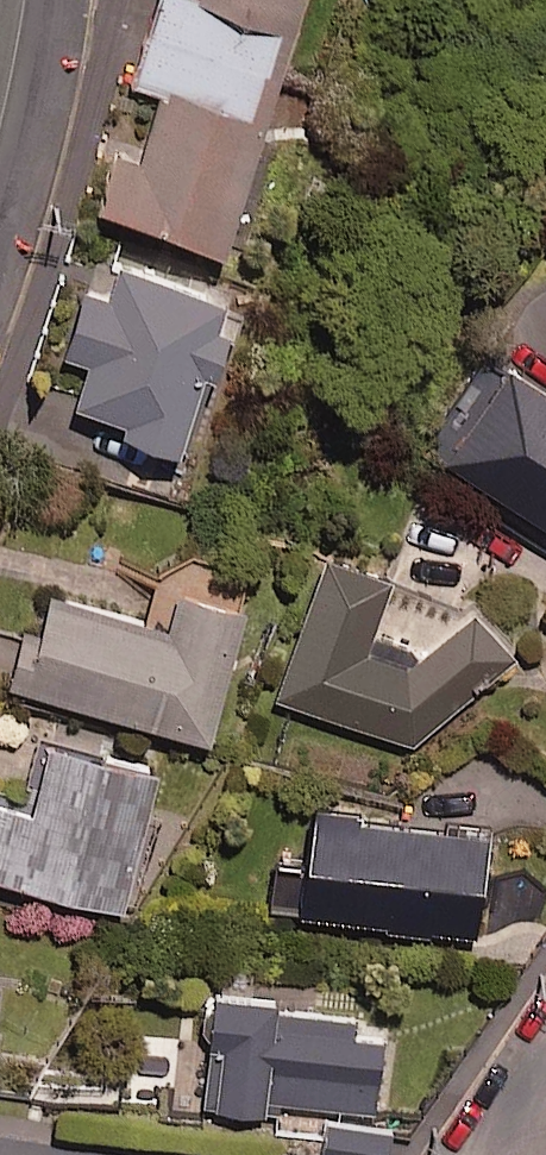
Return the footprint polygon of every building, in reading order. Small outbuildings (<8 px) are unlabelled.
[(133,79),(159,87),(147,127),(119,118),(94,199),(222,239),(296,0),(158,0),(133,79)] [(121,277),(88,264),(74,298),(79,300),(60,346),(88,358),(72,396),(176,444),(226,319),(212,313),(219,295),(128,258),(121,277)] [(450,440),(483,463),(486,458),(506,473),(497,486),(545,521),(545,395),(502,364),(450,440)] [(414,742),(511,652),(469,605),(422,648),(368,630),(388,571),(323,549),(273,693),(414,742)] [(204,732),(246,571),(169,551),(157,598),(49,570),(28,652),(19,650),(11,682),(204,732)] [(41,732),(25,796),(0,790),(0,872),(119,901),(153,760),(41,732)] [(486,824),(309,805),(303,862),(277,860),(272,906),(475,927),(486,824)] [(352,1005),(206,992),(202,1039),(213,1040),(207,1103),(278,1109),(279,1100),(373,1109),(380,1035),(350,1033),(352,1005)]
